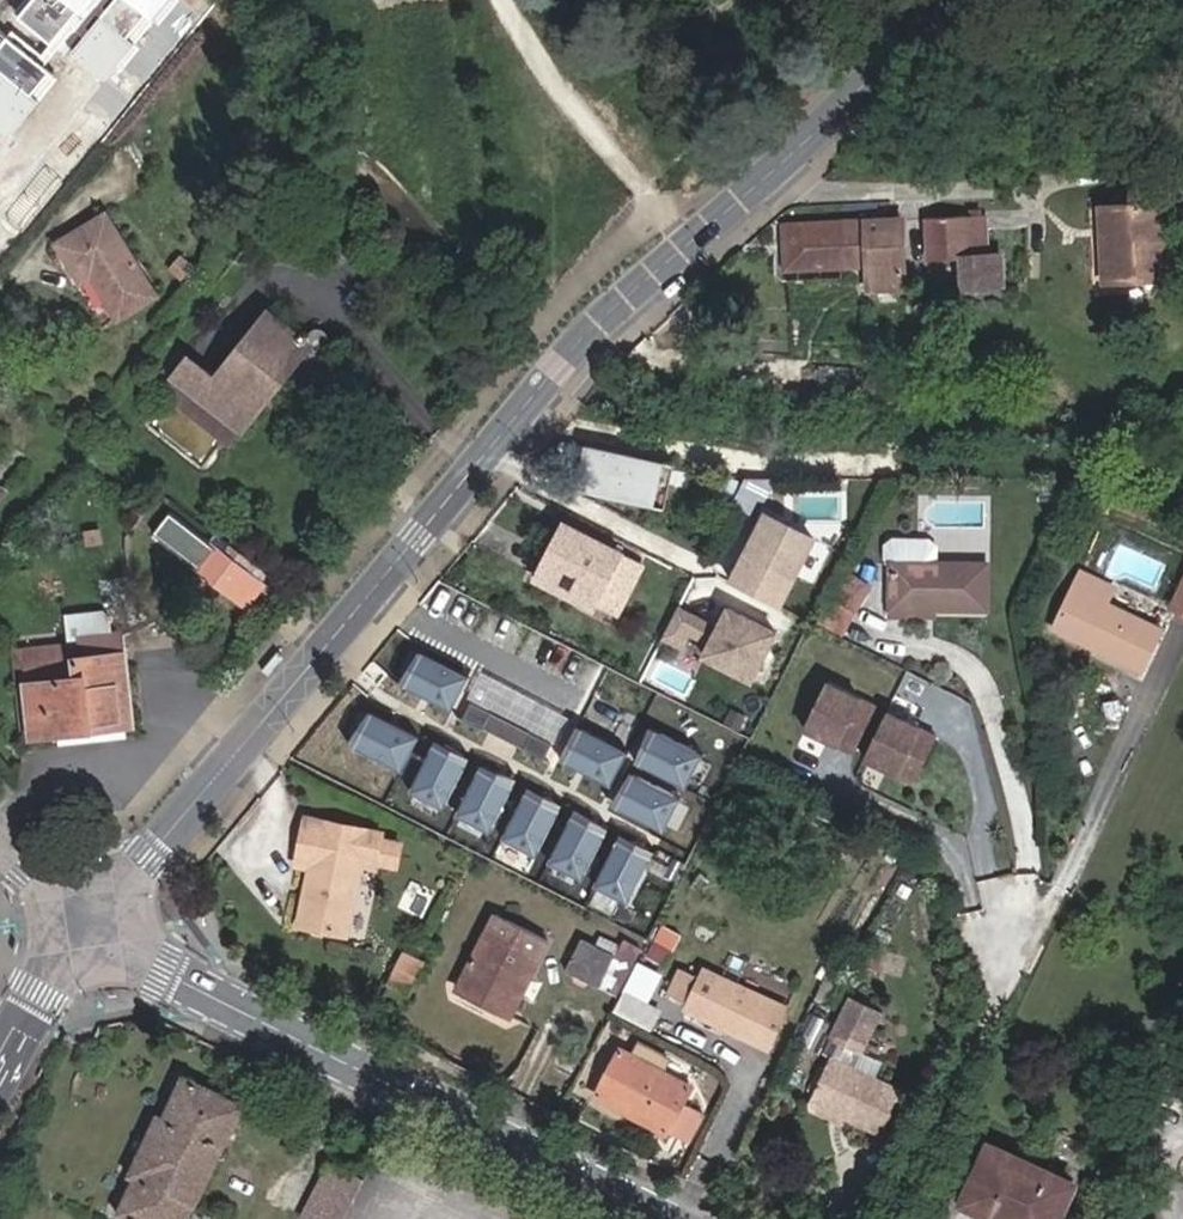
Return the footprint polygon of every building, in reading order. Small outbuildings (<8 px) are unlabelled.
[(1167,277),(1163,205),(1102,206),(1105,281),(1167,277)] [(156,296),(106,215),(57,244),(80,281),(90,275),(117,320),(156,296)] [(989,257),(988,215),(927,217),(928,259),(963,258),(964,286),(1003,285),(1002,256),(989,257)] [(783,268),(867,266),(867,278),(906,277),(903,217),(782,223),(783,268)] [(930,283),(930,268),(910,269),(911,284),(930,283)] [(867,278),(868,289),(906,288),(906,277),(867,278)] [(182,348),(151,385),(169,399),(221,439),(227,444),(238,431),(241,433),(311,343),(268,309),(216,375),(182,348)] [(586,443),(576,487),(635,500),(645,457),(586,443)] [(635,500),(653,505),(663,461),(645,457),(635,500)] [(746,591),(777,608),(813,540),(766,516),(742,563),(744,568),(755,574),(746,591)] [(573,528),(547,580),(603,608),(629,557),(573,528)] [(910,617),(911,609),(987,609),(988,562),(931,562),(931,536),(892,535),(891,617),(910,617)] [(264,585),(210,542),(192,564),(247,607),(264,585)] [(649,567),(629,557),(603,608),(623,619),(649,567)] [(742,563),(731,583),(746,591),(755,574),(744,568),(742,563)] [(861,577),(848,570),(831,599),(848,609),(856,613),(867,593),(856,587),(861,577)] [(1107,603),(1115,587),(1080,570),(1055,625),(1088,641),(1087,644),(1141,670),(1161,629),(1107,603)] [(1172,605),(1182,610),(1182,582),(1172,605)] [(835,631),(848,609),(831,599),(818,621),(835,631)] [(781,631),(728,604),(718,623),(680,603),(661,641),(684,652),(693,636),(707,643),(700,657),(754,684),(781,631)] [(132,728),(125,632),(112,634),(110,616),(102,610),(65,613),(68,640),(79,639),(81,658),(75,658),(77,676),(27,682),(33,736),(132,728)] [(11,648),(22,737),(33,736),(27,682),(77,676),(75,658),(72,641),(11,648)] [(468,674),(422,650),(404,683),(450,707),(468,674)] [(542,758),(565,715),(484,672),(460,715),(542,758)] [(801,731),(851,755),(873,709),(824,685),(801,731)] [(418,734),(371,710),(354,744),(400,768),(418,734)] [(862,760),(912,785),(934,739),(884,715),(862,760)] [(631,750),(584,726),(567,760),(613,784),(631,750)] [(700,754),(654,730),(636,764),(683,788),(700,754)] [(434,743),(411,790),(445,806),(468,760),(434,743)] [(481,768),(458,814),(492,831),(515,784),(481,768)] [(680,798),(634,774),(617,807),(663,831),(680,798)] [(526,790),(503,836),(537,853),(560,806),(526,790)] [(572,812),(549,859),(583,875),(606,829),(572,812)] [(297,864),(312,867),(307,890),(314,891),(306,927),(346,936),(362,859),(376,863),(381,841),(382,834),(307,818),(297,864)] [(618,837),(595,883),(629,900),(652,853),(618,837)] [(376,863),(397,867),(402,846),(381,841),(376,863)] [(307,890),(299,926),(306,927),(314,891),(307,890)] [(510,1019),(548,943),(496,917),(464,981),(498,999),(492,1010),(510,1019)] [(680,936),(667,929),(658,947),(671,954),(680,936)] [(624,948),(587,930),(583,939),(614,955),(619,957),(624,948)] [(597,988),(614,955),(583,939),(582,938),(565,971),(597,988)] [(409,990),(424,960),(405,951),(391,981),(409,990)] [(686,1010),(768,1049),(788,1006),(706,968),(701,979),(680,969),(667,996),(688,1006),(686,1010)] [(464,981),(458,992),(492,1010),(498,999),(464,981)] [(832,1058),(829,1059),(809,1102),(833,1113),(836,1111),(844,1115),(845,1118),(881,1135),(901,1092),(850,1069),(857,1052),(859,1053),(878,1012),(849,998),(830,1040),(838,1044),(832,1058)] [(671,1058),(638,1041),(631,1055),(663,1072),(671,1058)] [(691,1086),(663,1072),(631,1055),(620,1049),(594,1100),(664,1137),(667,1131),(689,1143),(703,1116),(681,1104),(691,1086)] [(129,1218),(190,1218),(248,1103),(186,1075),(165,1116),(158,1113),(127,1176),(134,1179),(117,1213),(129,1218)] [(805,1110),(841,1127),(845,1118),(844,1115),(836,1111),(833,1113),(809,1102),(805,1110)] [(1075,1183),(989,1143),(961,1205),(991,1218),(1058,1218),(1075,1183)] [(301,1217),(306,1218),(344,1218),(365,1179),(330,1160),(301,1217)]
